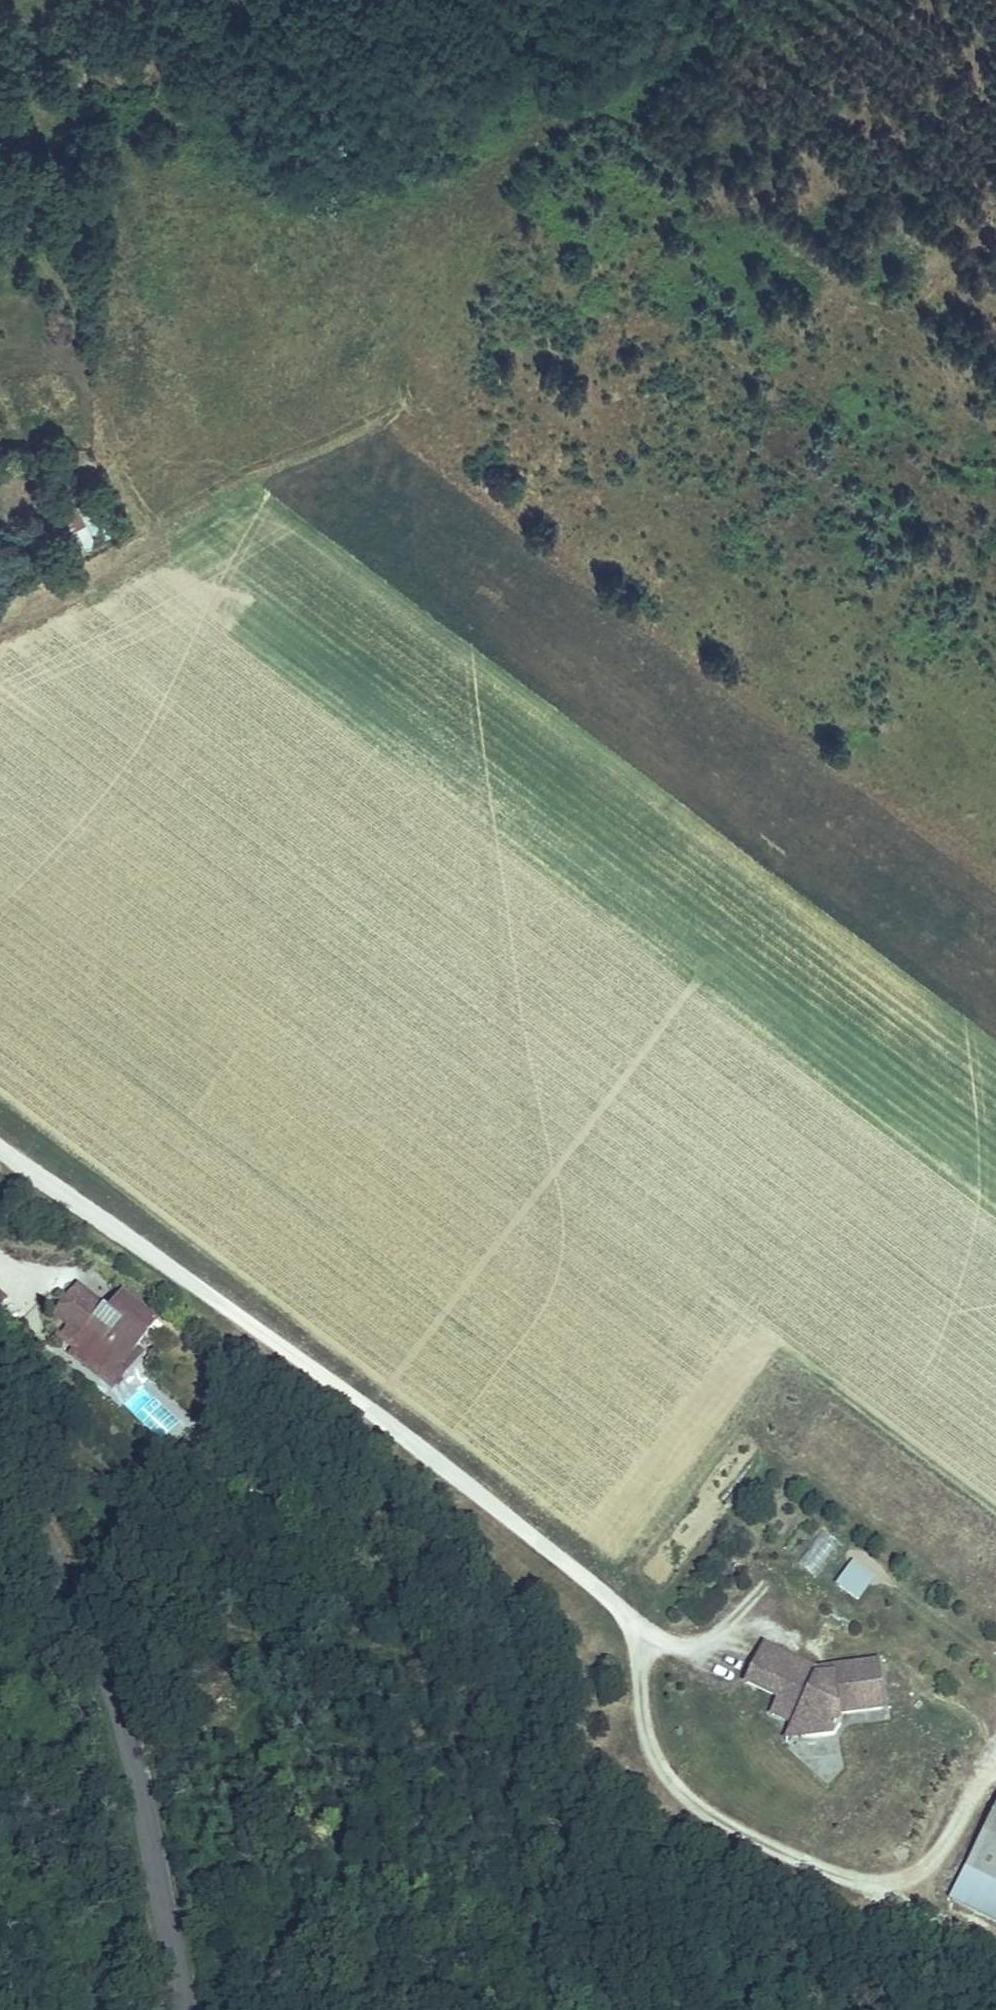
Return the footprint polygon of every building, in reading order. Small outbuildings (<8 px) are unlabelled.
[(50,1312),(65,1325),(78,1335),(67,1348),(97,1373),(111,1358),(120,1365),(132,1352),(157,1320),(124,1291),(108,1310),(74,1283),(50,1312)] [(78,1335),(65,1325),(54,1338),(67,1348),(78,1335)] [(97,1373),(67,1348),(57,1359),(108,1401),(141,1361),(132,1352),(120,1365),(111,1358),(97,1373)] [(815,1578),(840,1544),(820,1528),(794,1562),(815,1578)] [(858,1600),(875,1574),(851,1558),(834,1585),(858,1600)] [(741,1680),(760,1690),(773,1667),(779,1657),(759,1646),(741,1680)] [(773,1667),(760,1690),(773,1698),(794,1709),(786,1725),(777,1741),(825,1737),(833,1725),(832,1717),(878,1715),(876,1670),(833,1673),(833,1680),(811,1679),(811,1672),(779,1657),(773,1667)] [(794,1709),(773,1698),(765,1714),(786,1725),(794,1709)] [(967,1869),(995,1883),(995,1809),(967,1869)]
